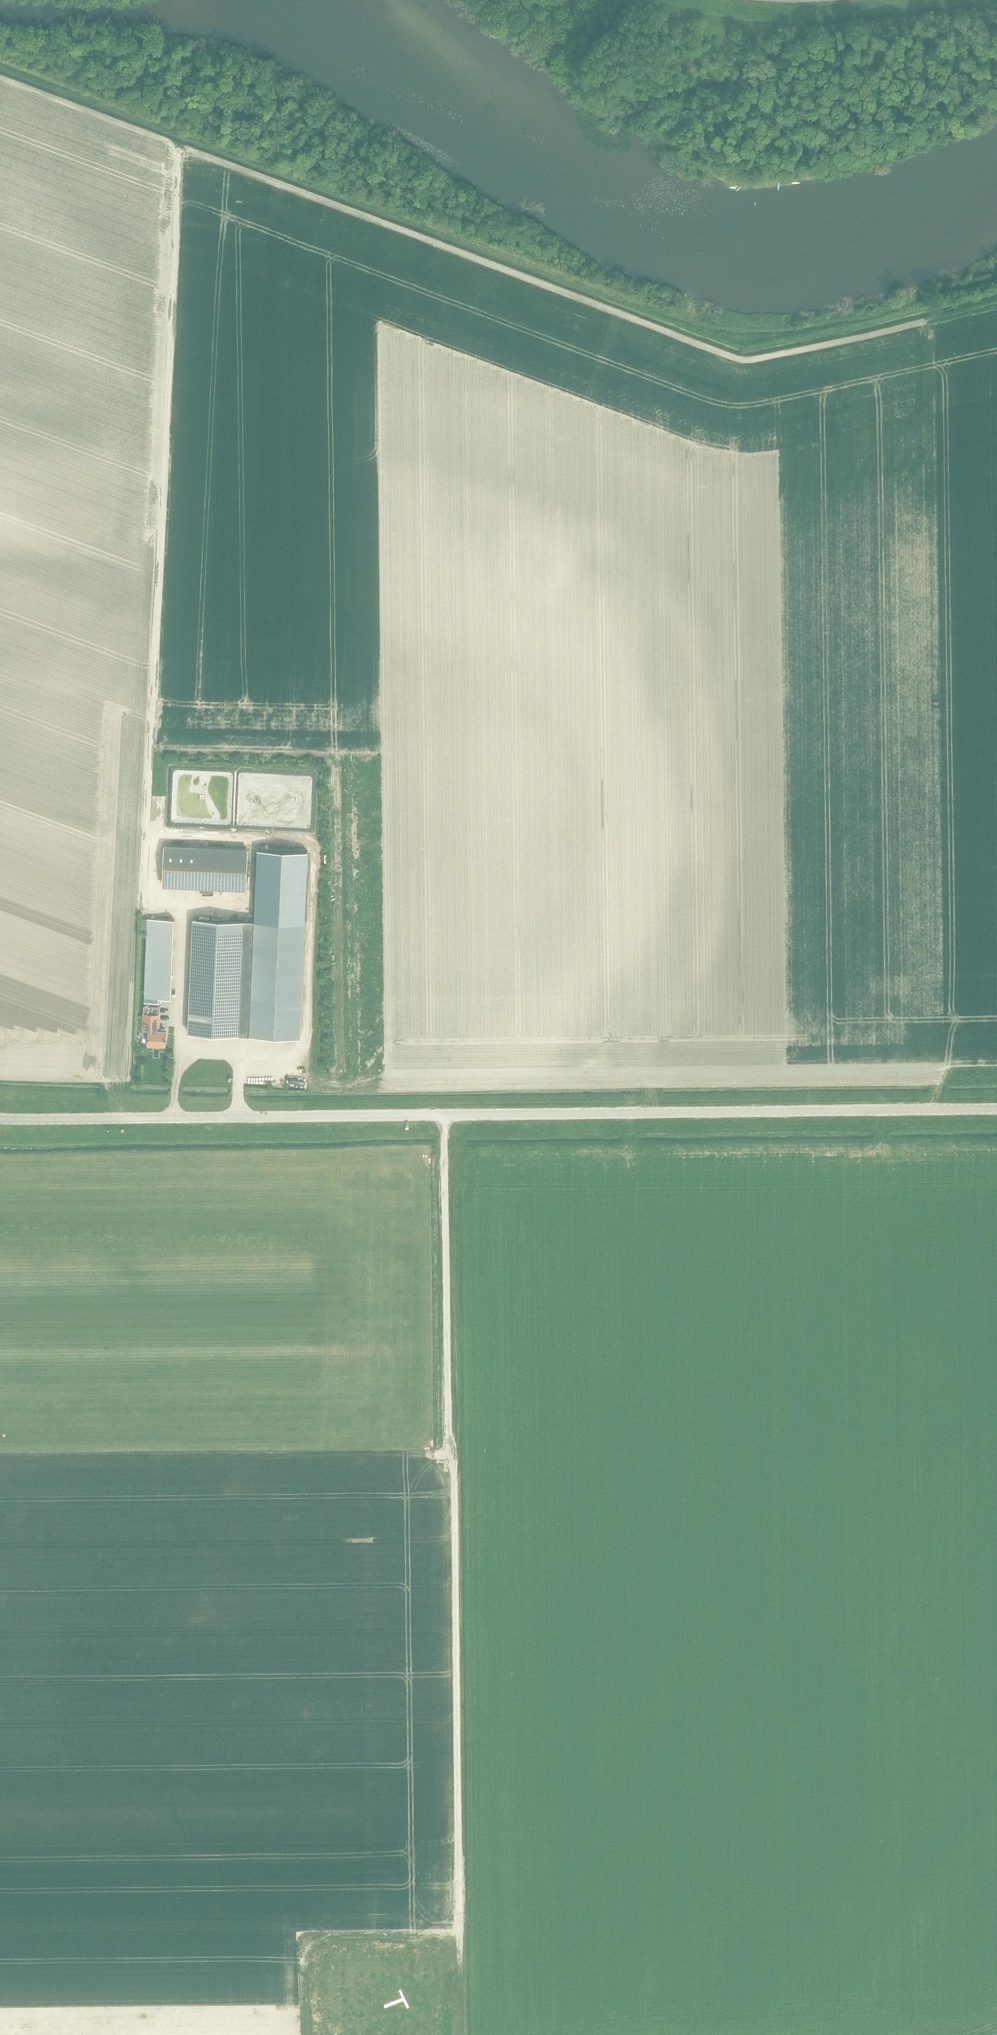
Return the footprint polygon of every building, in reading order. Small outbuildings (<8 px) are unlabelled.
[(172,769),(168,817),(228,821),(230,796),(217,795),(217,793),(203,792),(202,806),(201,806),(200,816),(187,815),(188,795),(189,795),(190,786),(183,785),(184,770),(172,769)] [(245,889),(247,848),(166,845),(164,886),(245,889)] [(193,920),(188,1030),(239,1033),(300,1035),(308,850),(258,848),(256,891),(266,892),(265,923),(243,922),(193,920)] [(148,918),(145,997),(171,998),(174,919),(148,918)] [(144,1005),(144,1021),(143,1035),(148,1035),(148,1044),(166,1045),(166,1030),(157,1030),(158,1006),(144,1005)]
